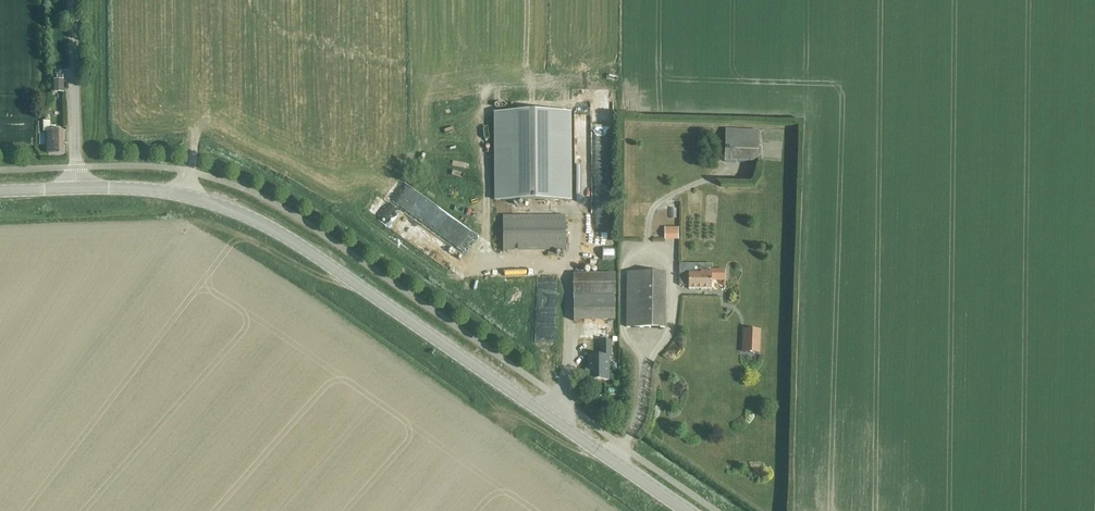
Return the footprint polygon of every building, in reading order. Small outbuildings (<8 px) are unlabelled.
[(52,93),(64,93),(63,80),(51,80),(52,93)] [(570,201),(569,113),(496,113),(496,201),(570,201)] [(757,163),(758,132),(725,130),(724,162),(757,163)] [(48,155),(63,155),(63,131),(48,131),(48,155)] [(502,252),(565,252),(565,216),(502,217),(502,252)] [(681,239),(680,226),(666,226),(666,239),(681,239)] [(724,281),(724,271),(710,271),(710,264),(679,264),(679,286),(688,286),(688,290),(710,290),(710,281),(724,281)] [(664,329),(665,274),(626,274),(626,328),(664,329)] [(613,275),(572,275),(573,296),(614,296),(613,275)] [(538,335),(556,335),(557,282),(539,282),(538,335)] [(744,352),(760,353),(761,331),(745,331),(744,352)] [(544,343),(546,355),(553,354),(550,342),(544,343)] [(601,357),(588,357),(588,368),(588,381),(608,381),(608,358),(611,358),(611,342),(601,342),(601,357)]
